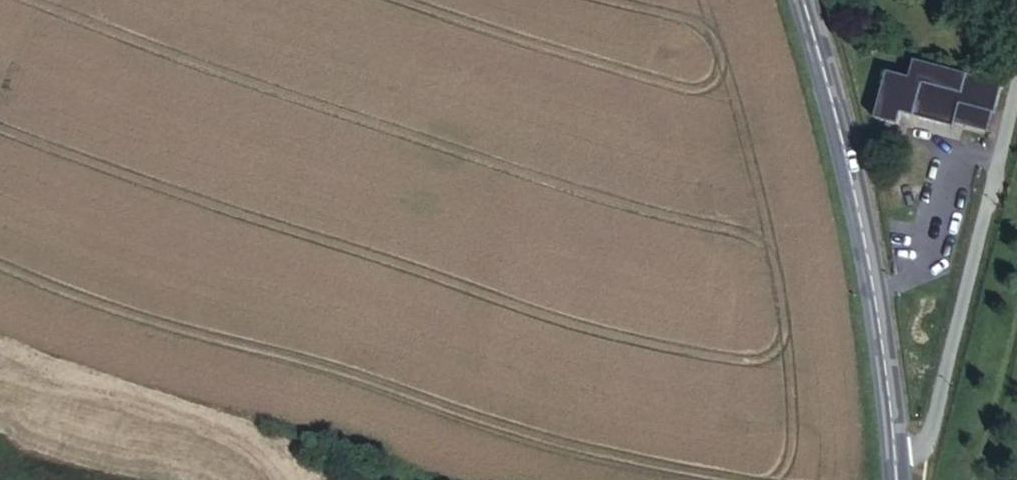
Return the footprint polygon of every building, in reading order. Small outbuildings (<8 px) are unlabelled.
[(1003,87),(911,61),(908,79),(882,72),(869,118),(895,125),(898,113),(950,128),(952,122),(976,129),(980,112),(992,116),(996,116),(1003,87)] [(988,133),(992,116),(980,112),(976,129),(988,133)]
